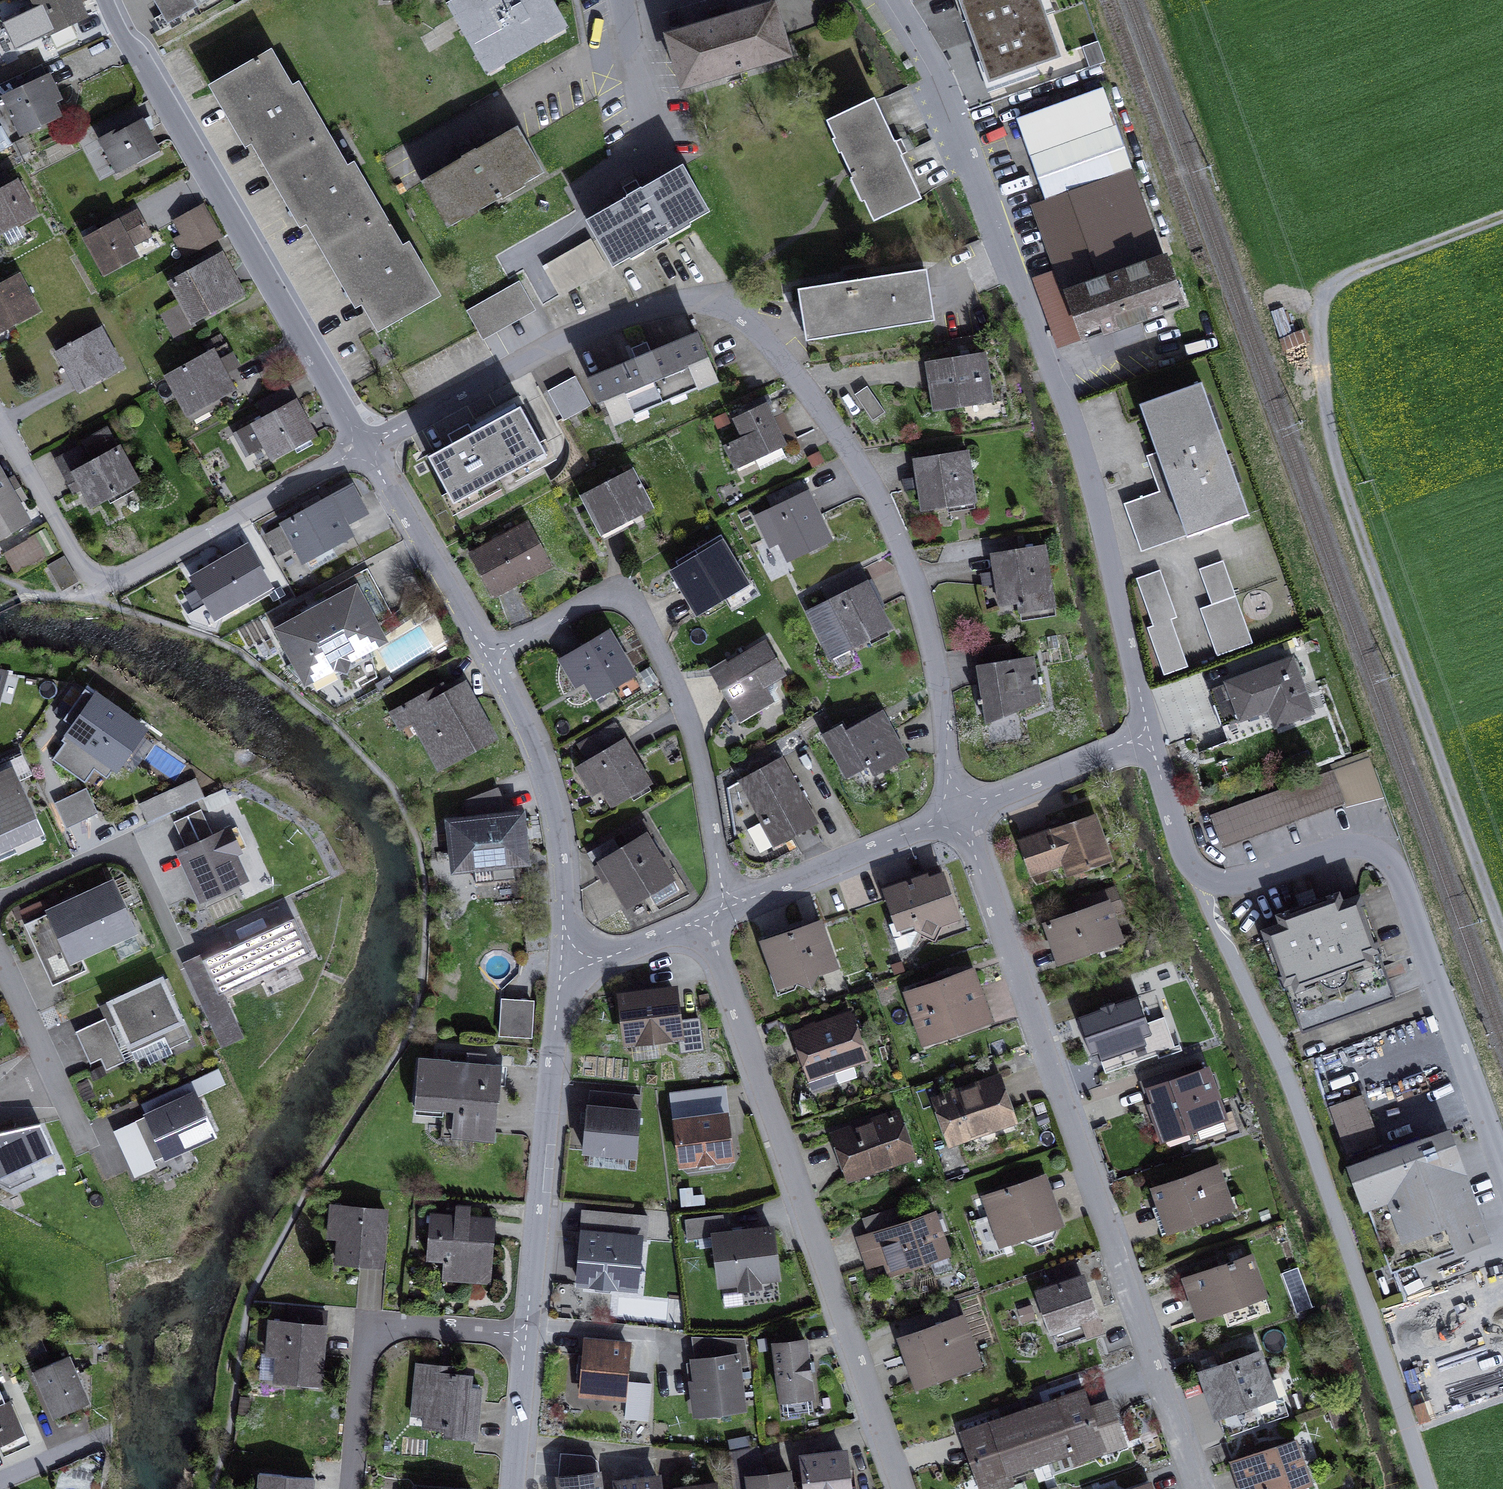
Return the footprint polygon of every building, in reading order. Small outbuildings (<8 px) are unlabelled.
[(40,12),(0,31),(0,40),(8,56),(51,36),(56,48),(77,39),(70,23),(85,16),(78,2),(77,0),(34,0),(40,12)] [(167,22),(206,0),(188,0),(163,14),(154,19),(161,31),(169,26),(167,22)] [(163,14),(188,0),(155,0),(163,14)] [(485,70),(564,25),(550,0),(461,0),(449,7),(485,70)] [(964,20),(967,19),(975,41),(1045,16),(1044,14),(1039,0),(957,0),(964,20)] [(1054,10),(1050,0),(1039,0),(1044,14),(1054,10)] [(683,85),(788,55),(774,6),(728,19),(726,12),(712,16),(714,23),(668,37),(683,85)] [(710,12),(712,16),(726,12),(725,8),(710,12)] [(1035,65),(1060,56),(1045,16),(975,41),(983,62),(979,63),(989,91),(1021,80),(1018,71),(1035,65)] [(1083,47),(1090,67),(1105,62),(1098,42),(1083,47)] [(256,138),(251,141),(267,168),(327,133),(301,88),(295,92),(292,87),(271,52),(212,87),(240,135),(251,129),(253,133),(256,138)] [(38,83),(48,78),(42,65),(32,70),(38,83)] [(1021,80),(1038,74),(1035,65),(1018,71),(1021,80)] [(22,132),(57,116),(49,100),(56,97),(48,78),(38,83),(32,70),(0,85),(0,102),(6,99),(22,132)] [(1138,315),(1178,301),(1103,88),(1017,118),(1029,154),(1046,200),(1037,203),(1058,263),(1059,262),(1070,259),(1072,264),(1061,267),(1085,334),(1125,320),(1126,325),(1133,323),(1140,320),(1138,315)] [(828,121),(874,220),(921,198),(900,155),(903,154),(896,141),(894,142),(874,99),(828,121)] [(151,116),(142,121),(145,125),(147,130),(154,126),(151,116)] [(99,139),(117,172),(158,150),(147,130),(145,125),(142,121),(142,120),(124,130),(123,127),(99,139)] [(448,226),(542,172),(517,128),(476,151),(473,145),(459,152),(463,159),(422,182),(448,226)] [(251,141),(256,138),(253,133),(251,129),(240,135),(246,144),(251,141)] [(311,218),(306,221),(323,248),(382,213),(356,168),(350,171),(348,167),(327,133),(267,168),(295,215),(305,209),(308,213),(311,218)] [(903,154),(915,149),(909,135),(896,141),(903,154)] [(471,142),(458,149),(459,152),(473,145),(471,142)] [(588,221),(613,265),(708,211),(683,167),(642,190),(638,184),(625,191),(629,198),(588,221)] [(623,187),(625,191),(638,184),(636,180),(623,187)] [(1,231),(3,230),(15,224),(33,214),(16,183),(0,192),(0,229),(1,231)] [(306,221),(311,218),(308,213),(305,209),(295,215),(301,224),(306,221)] [(178,242),(185,255),(218,237),(204,210),(178,224),(186,238),(178,242)] [(105,274),(136,256),(130,246),(150,235),(137,211),(115,223),(104,229),(86,239),(105,274)] [(411,248),(405,252),(403,247),(382,213),(323,248),(351,295),(361,290),(363,294),(366,298),(362,301),(379,329),(438,294),(411,248)] [(101,223),(104,229),(115,223),(112,217),(101,223)] [(3,230),(9,242),(21,235),(15,224),(3,230)] [(544,268),(560,296),(607,269),(591,241),(544,268)] [(197,260),(200,267),(216,259),(212,252),(197,260)] [(193,321),(242,295),(221,256),(216,259),(200,267),(172,282),(184,304),(193,321)] [(1061,267),(1072,264),(1070,259),(1059,262),(1061,267)] [(800,291),(807,339),(933,319),(925,271),(869,280),(867,266),(844,270),(846,283),(800,291)] [(1086,339),(1085,334),(1061,267),(1034,277),(1060,349),(1086,339)] [(7,327),(38,310),(19,276),(0,286),(0,324),(4,322),(7,327)] [(483,339),(535,310),(519,282),(467,311),(483,339)] [(362,301),(366,298),(363,294),(361,290),(351,295),(356,304),(362,301)] [(1138,315),(1140,320),(1180,306),(1178,301),(1138,315)] [(193,321),(184,304),(165,315),(175,334),(195,324),(193,321)] [(1085,334),(1086,339),(1126,325),(1125,320),(1085,334)] [(1281,320),(1276,322),(1281,337),(1287,335),(1281,320)] [(79,384),(81,390),(123,367),(101,327),(71,343),(70,342),(67,343),(68,345),(56,351),(75,386),(79,384)] [(1284,342),(1289,353),(1306,345),(1302,335),(1284,342)] [(605,398),(615,422),(715,380),(697,336),(652,354),(647,342),(631,348),(637,361),(591,380),(599,401),(605,398)] [(220,403),(217,398),(234,389),(225,373),(238,366),(226,344),(167,376),(191,419),(220,403)] [(993,402),(986,352),(926,361),(934,411),(993,402)] [(591,404),(575,376),(548,391),(564,419),(591,404)] [(1202,382),(1140,404),(1157,452),(1187,535),(1187,536),(1249,514),(1202,382)] [(867,386),(855,395),(873,421),(885,412),(867,386)] [(258,402),(267,417),(294,402),(286,387),(258,402)] [(744,407),(747,414),(766,405),(770,403),(767,396),(744,407)] [(265,443),(273,458),(313,436),(303,418),(294,402),(267,417),(237,434),(248,453),(265,443)] [(726,446),(737,467),(756,458),(781,446),(785,444),(773,419),(766,405),(747,414),(735,419),(744,437),(726,446)] [(448,492),(454,503),(482,488),(511,472),(546,453),(540,442),(520,406),(473,432),(452,443),(428,456),(448,492)] [(785,413),(773,419),(785,444),(797,438),(785,413)] [(715,422),(718,427),(727,423),(725,418),(715,422)] [(447,434),(452,443),(473,432),(468,423),(447,434)] [(83,486),(92,503),(106,495),(135,480),(107,428),(83,441),(86,446),(58,461),(71,484),(79,480),(83,486)] [(511,472),(515,481),(544,466),(557,459),(546,438),(540,442),(546,453),(511,472)] [(756,458),(761,469),(786,457),(781,446),(756,458)] [(920,488),(923,509),(975,501),(967,452),(915,460),(918,478),(920,488)] [(1187,535),(1157,452),(1147,456),(1160,491),(1124,504),(1141,551),(1187,535)] [(818,456),(811,459),(814,466),(821,462),(818,456)] [(580,495),(601,535),(654,508),(633,468),(580,495)] [(28,521),(17,501),(6,483),(0,472),(0,536),(28,521)] [(920,488),(918,478),(905,480),(906,490),(920,488)] [(13,479),(6,483),(17,501),(24,497),(13,479)] [(71,484),(74,491),(83,486),(79,480),(71,484)] [(138,486),(135,480),(106,495),(110,502),(138,486)] [(780,542),(789,560),(808,550),(826,542),(830,540),(814,506),(808,492),(804,494),(798,481),(767,496),(773,509),(757,516),(771,546),(780,542)] [(332,546),(353,535),(347,525),(345,521),(365,510),(351,485),(321,502),(318,495),(302,504),(305,510),(282,523),(283,526),(267,534),(277,554),(294,545),(303,562),(306,561),(332,546)] [(482,488),(454,503),(448,492),(442,495),(453,515),(487,497),(482,488)] [(601,535),(603,540),(657,513),(654,508),(601,535)] [(345,521),(347,525),(367,514),(365,510),(345,521)] [(472,554),(494,594),(549,564),(527,524),(507,535),(494,542),(472,554)] [(504,530),(491,537),(494,542),(507,535),(504,530)] [(46,557),(57,551),(45,531),(35,537),(46,557)] [(698,611),(727,594),(722,586),(743,573),(721,536),(684,558),(688,564),(681,568),(674,572),(698,611)] [(6,554),(18,574),(46,557),(35,537),(6,554)] [(808,550),(811,555),(829,546),(826,542),(808,550)] [(306,561),(311,570),(337,556),(332,546),(306,561)] [(1023,620),(1055,615),(1044,546),(993,554),(996,573),(997,583),(1001,604),(1019,601),(1023,620)] [(193,622),(212,628),(216,617),(269,586),(246,547),(220,562),(211,567),(193,577),(208,604),(189,615),(193,622)] [(217,557),(208,562),(211,567),(220,562),(217,557)] [(49,566),(62,589),(77,581),(64,558),(49,566)] [(684,558),(677,562),(681,568),(688,564),(684,558)] [(1212,604),(1236,595),(1223,560),(1199,569),(1212,604)] [(383,638),(377,625),(390,618),(365,570),(322,593),(325,598),(328,603),(313,610),(346,671),(351,656),(371,645),(383,638)] [(888,635),(886,629),(889,627),(873,596),(860,570),(824,587),(830,601),(818,607),(828,627),(819,631),(832,656),(869,638),(872,643),(888,635)] [(1164,675),(1188,666),(1171,619),(1177,617),(1160,570),(1136,578),(1153,625),(1147,627),(1164,675)] [(748,581),(743,573),(722,586),(727,594),(748,581)] [(985,585),(997,583),(996,573),(983,575),(985,585)] [(1223,654),(1253,643),(1236,595),(1212,604),(1206,606),(1223,654)] [(313,610),(328,603),(325,598),(301,611),(303,616),(313,610)] [(818,607),(809,611),(819,631),(828,627),(818,607)] [(310,681),(334,667),(346,671),(313,610),(303,616),(292,622),(286,612),(273,619),(295,662),(301,664),(310,681)] [(623,701),(642,689),(608,632),(562,659),(570,672),(578,667),(586,679),(596,697),(614,686),(623,701)] [(740,720),(760,709),(751,694),(765,685),(785,673),(766,642),(730,663),(714,673),(713,674),(740,720)] [(351,656),(346,671),(377,655),(371,645),(351,656)] [(1019,704),(1020,710),(1041,701),(1034,656),(1010,660),(1008,645),(976,650),(982,699),(978,699),(979,703),(983,702),(984,710),(1019,704)] [(711,669),(714,673),(730,663),(728,659),(711,669)] [(1312,712),(1292,659),(1209,690),(1229,742),(1230,742),(1312,712)] [(304,684),(310,681),(301,664),(295,662),(287,666),(304,684)] [(310,681),(315,688),(346,671),(334,667),(310,681)] [(577,685),(586,679),(578,667),(570,672),(577,685)] [(473,700),(476,698),(467,683),(461,686),(470,702),(473,700)] [(760,709),(774,701),(765,685),(751,694),(760,709)] [(474,748),(469,741),(490,730),(473,700),(470,702),(461,686),(445,694),(432,702),(427,693),(405,705),(413,720),(439,767),(474,748)] [(441,686),(427,693),(432,702),(445,694),(441,686)] [(65,700),(73,706),(68,713),(63,719),(73,725),(75,727),(67,739),(65,742),(52,759),(85,783),(94,769),(107,778),(119,762),(139,734),(142,729),(85,688),(81,694),(73,689),(65,700)] [(984,710),(986,723),(1020,710),(1019,704),(984,710)] [(394,711),(402,726),(413,720),(405,705),(394,711)] [(868,765),(874,776),(908,757),(884,713),(883,710),(845,730),(842,724),(822,734),(846,777),(868,765)] [(62,740),(65,742),(67,739),(75,727),(73,725),(62,740)] [(602,788),(613,805),(650,783),(615,725),(580,746),(589,761),(578,767),(586,780),(594,775),(602,788)] [(494,737),(490,730),(469,741),(474,748),(494,737)] [(119,762),(133,772),(153,744),(139,734),(119,762)] [(19,753),(27,770),(13,776),(16,782),(32,775),(21,750),(0,760),(0,762),(19,753)] [(1367,752),(1330,765),(1332,771),(1343,802),(1346,808),(1382,795),(1367,752)] [(27,770),(19,753),(0,762),(0,850),(39,832),(32,816),(16,782),(13,776),(27,770)] [(781,842),(816,823),(780,759),(728,788),(735,836),(748,830),(764,821),(765,824),(769,822),(781,842)] [(1343,802),(1332,771),(1284,788),(1295,819),(1343,802)] [(594,793),(602,788),(594,775),(586,780),(594,793)] [(195,779),(140,804),(148,823),(204,798),(195,779)] [(1211,814),(1222,845),(1295,819),(1284,788),(1211,814)] [(86,789),(55,803),(67,827),(97,813),(86,789)] [(210,811),(230,802),(224,789),(204,798),(210,811)] [(515,879),(514,863),(527,862),(522,814),(502,816),(502,804),(495,789),(465,800),(467,819),(466,820),(466,826),(450,828),(455,870),(474,867),(492,866),(494,881),(515,879)] [(186,849),(181,852),(203,899),(244,880),(232,854),(237,852),(227,830),(214,837),(201,809),(174,822),(186,849)] [(48,839),(36,814),(32,816),(39,832),(0,850),(0,861),(48,839)] [(1066,860),(1071,872),(1109,858),(1094,818),(1064,829),(1061,820),(1049,824),(1052,833),(1024,843),(1034,871),(1066,860)] [(655,904),(678,890),(645,837),(651,834),(643,821),(623,833),(631,845),(621,852),(613,838),(588,854),(603,878),(609,874),(626,901),(646,889),(655,904)] [(761,853),(781,842),(769,822),(765,824),(764,821),(748,830),(761,853)] [(1021,834),(1024,843),(1052,833),(1049,824),(1021,834)] [(237,852),(246,848),(236,826),(227,830),(237,852)] [(476,883),(494,881),(492,866),(474,867),(476,883)] [(927,881),(942,876),(939,868),(924,873),(925,877),(927,881)] [(938,922),(956,916),(942,876),(927,881),(925,877),(912,882),(886,891),(897,921),(890,923),(899,950),(910,946),(916,933),(919,928),(932,934),(938,922)] [(885,887),(886,891),(912,882),(910,878),(885,887)] [(112,940),(133,931),(111,885),(40,918),(49,936),(34,942),(53,984),(79,972),(73,959),(79,956),(112,940)] [(1299,906),(1317,900),(1313,888),(1295,895),(1299,906)] [(1060,962),(1121,940),(1112,915),(1108,904),(1117,900),(1114,889),(1086,899),(1089,909),(1079,912),(1047,923),(1060,962)] [(1301,1033),(1397,998),(1360,895),(1342,901),(1339,892),(1317,900),(1299,906),(1278,914),(1281,923),(1263,929),(1301,1033)] [(1086,899),(1076,903),(1079,912),(1089,909),(1086,899)] [(1112,915),(1121,912),(1117,900),(1108,904),(1112,915)] [(916,933),(935,942),(943,927),(958,922),(956,916),(938,922),(932,934),(919,928),(916,933)] [(34,942),(49,936),(40,918),(26,924),(34,942)] [(223,992),(310,952),(294,918),(230,947),(203,960),(219,994),(201,1003),(221,1048),(244,1038),(223,992)] [(816,972),(835,965),(820,922),(764,942),(775,972),(779,985),(798,978),(800,979),(810,984),(816,972)] [(121,959),(141,949),(133,931),(112,940),(121,959)] [(230,947),(227,942),(182,963),(201,1003),(219,994),(203,960),(230,947)] [(79,972),(85,969),(79,956),(73,959),(79,972)] [(798,978),(779,985),(775,972),(770,974),(778,996),(795,990),(800,979),(798,978)] [(909,994),(925,1038),(986,1016),(976,989),(971,973),(943,983),(935,985),(909,994)] [(933,980),(935,985),(943,983),(941,977),(933,980)] [(190,1039),(162,978),(109,1002),(118,1022),(129,1046),(147,1038),(149,1043),(165,1036),(170,1047),(190,1039)] [(926,1042),(992,1019),(981,987),(976,989),(986,1016),(925,1038),(926,1042)] [(678,1022),(674,990),(622,997),(628,1041),(631,1041),(658,1037),(680,1035),(682,1052),(703,1049),(699,1019),(678,1022)] [(1159,1058),(1176,1052),(1164,1017),(1147,1023),(1138,996),(1115,1004),(1114,1002),(1101,1007),(1101,1009),(1079,1017),(1092,1055),(1107,1050),(1114,1070),(1158,1055),(1159,1058)] [(109,1002),(100,1006),(106,1018),(109,1026),(118,1022),(109,1002)] [(533,1005),(503,1003),(501,1035),(531,1037),(533,1005)] [(856,1074),(852,1062),(864,1058),(850,1015),(796,1034),(815,1088),(856,1074)] [(106,1070),(125,1061),(109,1026),(106,1018),(76,1032),(90,1064),(101,1059),(106,1070)] [(150,1063),(173,1053),(170,1047),(165,1036),(149,1043),(147,1038),(129,1046),(136,1060),(146,1056),(150,1063)] [(633,1059),(661,1055),(658,1037),(631,1041),(633,1059)] [(468,1053),(467,1063),(486,1065),(487,1055),(468,1053)] [(463,1117),(461,1139),(494,1142),(502,1067),(486,1065),(467,1063),(419,1059),(414,1109),(443,1111),(453,1112),(457,1113),(457,1117),(463,1117)] [(1189,1123),(1189,1126),(1222,1114),(1207,1070),(1176,1081),(1173,1071),(1142,1082),(1151,1108),(1153,1107),(1160,1125),(1167,1123),(1169,1130),(1189,1123)] [(196,1095),(197,1096),(224,1083),(218,1071),(191,1083),(196,1095)] [(951,1143),(1014,1121),(999,1077),(935,1100),(951,1143)] [(196,1095),(191,1083),(142,1105),(147,1117),(196,1095)] [(673,1095),(677,1122),(725,1116),(721,1089),(673,1095)] [(588,1106),(600,1107),(601,1091),(590,1090),(588,1106)] [(588,1106),(584,1151),(590,1151),(629,1155),(635,1156),(641,1095),(601,1091),(600,1107),(588,1106)] [(1347,1155),(1380,1143),(1362,1094),(1329,1106),(1347,1155)] [(197,1096),(196,1095),(147,1117),(134,1123),(140,1137),(122,1145),(135,1175),(155,1166),(153,1161),(214,1133),(197,1096)] [(414,1115),(443,1117),(443,1111),(414,1109),(414,1115)] [(451,1138),(461,1139),(463,1117),(457,1117),(457,1113),(453,1112),(451,1138)] [(834,1135),(849,1178),(913,1156),(898,1113),(834,1135)] [(677,1122),(682,1163),(730,1156),(725,1116),(677,1122)] [(30,1164),(54,1153),(40,1123),(0,1132),(0,1177),(30,1164)] [(122,1145),(140,1137),(134,1123),(116,1132),(122,1145)] [(1160,1125),(1165,1140),(1191,1130),(1189,1126),(1189,1123),(1169,1130),(1167,1123),(1160,1125)] [(1453,1236),(1457,1248),(1486,1238),(1458,1163),(1447,1157),(1439,1136),(1347,1170),(1359,1203),(1365,1200),(1392,1272),(1410,1265),(1406,1253),(1453,1236)] [(589,1166),(628,1170),(629,1155),(590,1151),(589,1166)] [(687,1172),(728,1167),(731,1163),(730,1156),(682,1163),(683,1169),(687,1172)] [(36,1176),(30,1164),(0,1177),(0,1183),(10,1188),(36,1176)] [(1195,1215),(1212,1209),(1210,1204),(1228,1198),(1217,1167),(1155,1189),(1164,1214),(1156,1217),(1162,1233),(1197,1220),(1195,1215)] [(1056,1231),(1054,1227),(1061,1224),(1055,1207),(1053,1201),(1050,1202),(1042,1180),(1011,1190),(1010,1188),(985,1196),(991,1215),(971,1222),(984,1259),(1005,1252),(1002,1245),(1025,1237),(1026,1241),(1033,1245),(1053,1238),(1056,1231)] [(1195,1215),(1197,1220),(1231,1208),(1228,1198),(1210,1204),(1212,1209),(1195,1215)] [(340,1237),(338,1262),(381,1265),(386,1210),(333,1206),(331,1222),(341,1223),(340,1237)] [(445,1259),(444,1277),(489,1281),(494,1219),(469,1217),(470,1207),(457,1206),(457,1209),(447,1208),(447,1215),(432,1214),(428,1258),(445,1259)] [(593,1211),(586,1210),(584,1233),(591,1233),(593,1211)] [(898,1228),(896,1220),(892,1210),(866,1218),(873,1236),(898,1228)] [(579,1282),(635,1287),(640,1239),(646,1240),(648,1216),(593,1211),(591,1233),(584,1233),(579,1282)] [(758,1285),(758,1278),(778,1276),(772,1229),(725,1235),(723,1215),(686,1219),(688,1239),(715,1236),(721,1283),(741,1281),(742,1287),(758,1285)] [(930,1258),(936,1273),(952,1267),(933,1215),(898,1228),(873,1236),(860,1241),(868,1264),(886,1258),(891,1272),(930,1258)] [(331,1222),(330,1236),(340,1237),(341,1223),(331,1222)] [(1406,1253),(1410,1265),(1457,1248),(1453,1236),(1406,1253)] [(1254,1291),(1257,1299),(1264,1296),(1250,1255),(1186,1278),(1200,1319),(1243,1304),(1240,1296),(1254,1291)] [(1296,1312),(1313,1306),(1298,1267),(1282,1273),(1296,1312)] [(1058,1345),(1100,1330),(1085,1286),(1082,1278),(1040,1292),(1058,1345)] [(1243,1304),(1257,1299),(1254,1291),(1240,1296),(1243,1304)] [(276,1380),(319,1383),(325,1311),(291,1308),(290,1323),(271,1322),(269,1341),(279,1341),(276,1380)] [(954,1364),(952,1359),(973,1352),(962,1319),(902,1339),(908,1355),(910,1362),(918,1384),(938,1377),(935,1370),(954,1364)] [(747,1365),(744,1339),(694,1338),(695,1363),(698,1383),(692,1383),(695,1408),(700,1407),(719,1405),(720,1411),(743,1408),(738,1366),(747,1365)] [(804,1411),(802,1396),(812,1395),(805,1340),(775,1344),(784,1413),(804,1411)] [(260,1379),(276,1380),(279,1341),(269,1341),(268,1354),(262,1354),(260,1379)] [(583,1392),(623,1396),(628,1345),(587,1341),(583,1392)] [(1310,1352),(1316,1370),(1327,1366),(1322,1348),(1310,1352)] [(935,1370),(938,1377),(977,1364),(973,1352),(952,1359),(954,1364),(935,1370)] [(1225,1438),(1289,1416),(1275,1377),(1267,1379),(1258,1353),(1202,1372),(1225,1438)] [(67,1401),(70,1409),(88,1402),(68,1356),(35,1371),(51,1408),(67,1401)] [(692,1383),(698,1383),(695,1363),(688,1363),(690,1384),(692,1383)] [(446,1429),(446,1436),(476,1438),(481,1389),(470,1388),(471,1376),(453,1374),(440,1373),(441,1366),(417,1364),(412,1415),(425,1416),(424,1426),(446,1429)] [(440,1373),(453,1374),(454,1367),(441,1366),(440,1373)] [(626,1417),(644,1419),(647,1384),(629,1382),(626,1417)] [(1089,1409),(1083,1392),(1023,1413),(1040,1460),(1069,1449),(1120,1432),(1110,1405),(1101,1405),(1089,1409)] [(18,1432),(11,1416),(16,1414),(12,1403),(5,1405),(0,1393),(0,1440),(18,1432)] [(804,1411),(813,1410),(812,1395),(802,1396),(804,1411)] [(248,1412),(250,1397),(244,1396),(242,1411),(248,1412)] [(54,1416),(70,1409),(67,1401),(51,1408),(54,1416)] [(701,1416),(721,1418),(720,1411),(719,1405),(700,1407),(701,1416)] [(964,1433),(981,1480),(1010,1470),(1040,1460),(1023,1413),(964,1433)] [(1123,1442),(1120,1432),(1069,1449),(1073,1460),(1123,1442)] [(1243,1488),(1291,1488),(1309,1483),(1294,1441),(1234,1461),(1243,1488)] [(750,1487),(749,1477),(770,1474),(759,1446),(729,1452),(734,1488),(750,1487)] [(844,1452),(804,1457),(807,1482),(808,1488),(849,1488),(844,1452)] [(597,1461),(591,1455),(561,1453),(559,1477),(560,1488),(601,1488),(597,1461)] [(984,1488),(989,1488),(1014,1480),(1010,1470),(981,1480),(984,1488)] [(807,1482),(790,1485),(789,1472),(770,1474),(749,1477),(750,1487),(750,1488),(808,1488),(807,1482)] [(314,1478),(259,1473),(258,1488),(313,1488),(314,1478)] [(657,1478),(617,1483),(618,1488),(659,1488),(657,1478)]
